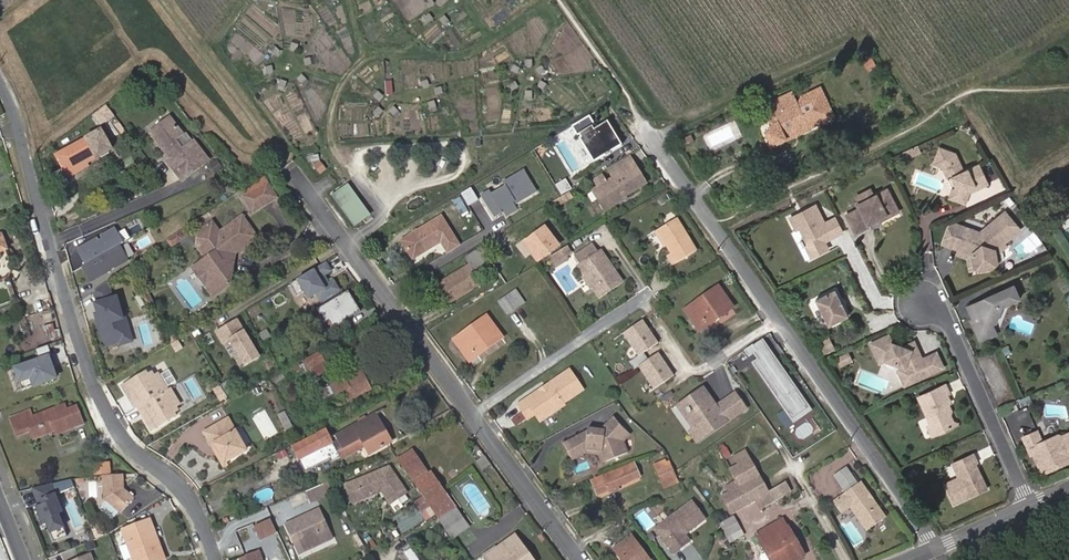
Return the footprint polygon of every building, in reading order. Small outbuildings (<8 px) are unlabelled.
[(432,0),(430,0),(426,3),(430,8),(435,4),(432,0)] [(434,19),(430,14),(424,18),(428,23),(434,19)] [(449,21),(445,16),(439,20),(444,25),(449,21)] [(299,45),(293,43),(291,49),(296,51),(299,45)] [(280,52),(276,48),(271,52),(276,57),(280,52)] [(312,65),(310,58),(304,60),(305,66),(312,65)] [(520,69),(515,65),(511,72),(517,75),(520,69)] [(274,72),(272,66),(265,67),(267,74),(274,72)] [(545,72),(542,67),(536,70),(540,76),(545,72)] [(306,80),(302,75),(297,80),(302,85),(306,80)] [(430,87),(428,81),(421,83),(424,89),(430,87)] [(546,84),(540,81),(538,87),(543,90),(546,84)] [(519,88),(516,82),(509,86),(513,91),(519,88)] [(443,94),(441,88),(435,90),(437,96),(443,94)] [(769,111),(766,116),(762,118),(765,125),(760,128),(769,146),(780,141),(783,138),(793,133),(799,136),(800,135),(802,129),(808,126),(812,129),(812,130),(813,126),(831,118),(824,104),(824,97),(821,89),(800,98),(802,107),(800,108),(792,92),(766,105),(769,111)] [(383,96),(379,92),(374,97),(378,101),(383,96)] [(824,104),(831,118),(834,117),(824,97),(824,104)] [(437,107),(434,101),(428,103),(430,110),(437,107)] [(398,112),(394,107),(389,112),(394,117),(398,112)] [(384,112),(379,108),(374,112),(380,117),(384,112)] [(94,120),(101,130),(116,119),(108,110),(94,120)] [(611,154),(623,147),(608,123),(595,131),(593,128),(596,126),(590,117),(573,127),(578,137),(580,136),(581,139),(580,140),(594,164),(606,157),(606,158),(612,155),(611,154)] [(179,144),(185,139),(171,121),(152,137),(172,162),(169,165),(183,185),(210,164),(194,144),(185,151),(179,144)] [(128,134),(121,125),(116,129),(123,138),(128,134)] [(727,125),(702,137),(707,149),(732,138),(727,125)] [(802,129),(800,135),(812,130),(812,129),(808,126),(802,129)] [(769,146),(760,128),(757,129),(768,150),(781,144),(780,141),(769,146)] [(793,133),(783,138),(785,142),(799,136),(793,133)] [(57,159),(70,181),(90,170),(88,167),(98,162),(114,153),(103,134),(88,142),(87,142),(57,159)] [(194,144),(188,136),(185,139),(179,144),(185,151),(194,144)] [(918,152),(915,146),(908,149),(910,156),(918,152)] [(939,147),(932,164),(942,168),(951,190),(948,198),(965,204),(969,194),(988,185),(978,164),(963,171),(955,153),(939,147)] [(613,179),(635,166),(630,159),(609,172),(613,179)] [(227,170),(220,162),(214,167),(221,175),(227,170)] [(599,188),(593,192),(606,213),(626,201),(625,199),(647,186),(635,166),(613,179),(606,184),(599,188)] [(326,173),(321,167),(317,170),(322,176),(326,173)] [(523,170),(481,196),(494,218),(537,193),(523,170)] [(244,194),(250,202),(272,188),(266,179),(244,194)] [(575,189),(569,179),(558,185),(565,196),(575,189)] [(596,184),(599,188),(606,184),(604,179),(596,184)] [(260,217),(282,202),(272,188),(250,202),(260,217)] [(870,188),(854,196),(858,204),(874,196),(870,188)] [(347,190),(342,194),(350,205),(355,202),(347,190)] [(858,204),(857,204),(859,209),(846,215),(855,234),(868,227),(867,225),(877,220),(878,221),(898,212),(887,190),(874,196),(858,204)] [(350,205),(342,194),(334,199),(342,211),(356,230),(369,221),(355,202),(350,205)] [(800,236),(811,258),(825,250),(822,243),(824,242),(842,233),(834,218),(825,223),(816,205),(790,218),(796,230),(799,228),(802,235),(800,236)] [(948,228),(942,244),(958,250),(971,254),(974,270),(985,270),(992,267),(996,261),(995,251),(1004,243),(1020,230),(1005,212),(979,233),(955,224),(948,228)] [(414,259),(442,242),(448,253),(459,246),(442,218),(403,241),(414,259)] [(658,230),(667,246),(671,253),(668,255),(673,265),(697,251),(677,219),(658,230)] [(218,254),(211,259),(196,269),(214,296),(233,284),(237,266),(234,265),(236,257),(238,256),(237,254),(243,250),(245,252),(261,242),(248,221),(231,232),(233,235),(226,239),(225,236),(217,226),(205,234),(210,241),(218,254)] [(519,240),(537,261),(559,243),(541,221),(519,240)] [(116,228),(76,250),(85,267),(81,269),(90,285),(130,263),(120,246),(125,244),(116,228)] [(663,247),(667,246),(658,230),(654,232),(663,247)] [(169,243),(173,249),(186,241),(182,235),(169,243)] [(203,246),(211,259),(218,254),(210,241),(203,246)] [(1006,247),(1004,243),(995,251),(996,261),(1001,261),(999,253),(1006,247)] [(608,266),(610,263),(601,250),(598,252),(594,244),(577,256),(582,264),(580,265),(587,275),(586,279),(590,286),(594,287),(600,296),(622,281),(614,268),(610,269),(608,266)] [(474,289),(468,280),(493,265),(482,248),(466,258),(470,265),(462,270),(436,286),(448,305),(474,289)] [(958,250),(956,255),(967,258),(969,270),(974,270),(971,254),(958,250)] [(572,257),(569,251),(552,262),(557,271),(569,264),(567,261),(572,257)] [(326,264),(290,285),(297,298),(303,294),(308,301),(316,296),(320,303),(342,291),(326,264)] [(109,281),(90,295),(106,352),(135,345),(128,319),(123,320),(117,298),(113,299),(109,281)] [(1013,286),(966,307),(972,319),(970,320),(980,341),(996,334),(991,324),(995,322),(1000,306),(1018,298),(1013,286)] [(719,287),(685,310),(699,332),(733,308),(719,287)] [(835,290),(815,300),(828,326),(848,316),(835,290)] [(349,291),(318,310),(332,332),(363,313),(349,291)] [(509,316),(523,307),(519,301),(523,298),(519,291),(500,303),(509,316)] [(148,309),(155,305),(150,297),(143,300),(148,309)] [(488,317),(455,341),(471,362),(503,338),(488,317)] [(238,320),(214,333),(222,347),(229,343),(244,369),(260,360),(238,320)] [(641,367),(656,389),(676,376),(660,353),(650,360),(645,353),(660,343),(644,320),(624,333),(640,356),(631,362),(636,370),(641,367)] [(827,336),(819,340),(825,353),(833,349),(827,336)] [(888,337),(870,345),(879,365),(904,369),(911,384),(943,369),(936,354),(921,361),(919,355),(902,349),(892,345),(888,337)] [(771,352),(763,340),(755,345),(758,351),(755,353),(760,360),(771,352)] [(913,343),(902,349),(919,355),(913,343)] [(755,353),(758,351),(755,345),(747,350),(750,356),(755,353)] [(49,352),(11,365),(17,382),(30,378),(32,385),(58,377),(49,352)] [(305,359),(308,364),(317,356),(323,363),(325,362),(319,352),(305,359)] [(795,385),(771,352),(760,360),(755,363),(768,381),(770,379),(781,394),(778,396),(792,416),(808,405),(796,388),(794,389),(792,386),(795,385)] [(317,356),(308,364),(311,369),(323,363),(317,356)] [(840,366),(850,362),(847,356),(837,360),(840,366)] [(172,367),(161,371),(166,384),(177,380),(172,367)] [(182,415),(155,368),(122,387),(148,434),(182,415)] [(904,369),(897,372),(904,387),(911,384),(904,369)] [(571,370),(520,405),(529,419),(537,415),(542,422),(566,406),(565,404),(585,390),(571,370)] [(371,390),(361,372),(332,386),(333,387),(337,394),(337,395),(345,391),(350,401),(371,390)] [(781,394),(770,379),(768,381),(778,396),(781,394)] [(337,394),(333,387),(321,394),(325,401),(337,394)] [(944,387),(917,400),(930,428),(935,437),(953,428),(952,424),(949,418),(946,412),(943,412),(941,408),(946,406),(949,405),(945,396),(947,395),(944,387)] [(699,443),(746,410),(736,395),(724,403),(728,408),(720,413),(717,409),(703,390),(684,404),(688,410),(687,411),(690,414),(691,414),(700,427),(695,430),(691,433),(699,443)] [(728,408),(724,403),(717,409),(720,413),(728,408)] [(700,427),(691,414),(690,414),(687,411),(688,410),(684,404),(679,407),(695,430),(700,427)] [(65,405),(26,420),(24,413),(9,419),(15,436),(30,431),(34,439),(55,431),(57,435),(84,425),(77,407),(67,411),(65,405)] [(794,419),(810,408),(808,405),(792,416),(794,419)] [(946,412),(949,418),(950,414),(946,406),(941,408),(943,412),(946,412)] [(1029,409),(1019,413),(1027,429),(1036,425),(1029,409)] [(332,439),(342,461),(366,448),(371,457),(388,446),(377,426),(381,423),(377,415),(332,439)] [(294,430),(287,416),(280,420),(287,434),(294,430)] [(607,430),(606,436),(612,436),(632,434),(615,417),(604,428),(607,430)] [(215,444),(226,463),(247,451),(228,419),(204,432),(211,446),(215,444)] [(393,443),(381,423),(377,426),(388,446),(393,443)] [(589,431),(565,445),(573,461),(587,454),(587,450),(603,452),(607,462),(607,463),(630,454),(626,442),(632,434),(612,436),(606,436),(607,430),(604,428),(590,428),(589,431)] [(930,428),(926,430),(931,439),(935,437),(930,428)] [(342,461),(332,439),(326,429),(316,434),(317,436),(293,448),(299,460),(304,457),(310,469),(330,459),(333,465),(342,461)] [(1023,438),(1030,455),(1033,454),(1040,470),(1044,472),(1068,462),(1068,433),(1061,437),(1058,435),(1041,442),(1037,432),(1023,438)] [(227,466),(226,463),(215,444),(211,446),(224,468),(227,466)] [(587,450),(587,454),(600,456),(603,464),(607,463),(607,462),(603,452),(587,450)] [(750,458),(745,450),(736,455),(740,464),(750,458)] [(288,456),(285,451),(278,454),(281,459),(288,456)] [(443,524),(453,540),(469,528),(432,474),(429,475),(413,451),(399,461),(443,524)] [(956,480),(941,487),(951,507),(987,490),(979,474),(976,473),(972,466),(975,465),(977,463),(974,455),(950,466),(956,480)] [(310,469),(304,457),(299,460),(305,472),(310,469)] [(769,494),(750,458),(740,464),(730,470),(737,482),(740,488),(723,498),(732,514),(756,501),(761,509),(782,497),(778,488),(769,494)] [(492,468),(486,460),(478,465),(484,473),(492,468)] [(656,466),(665,489),(679,483),(669,463),(667,465),(665,461),(656,466)] [(635,463),(592,480),(598,496),(641,478),(635,463)] [(109,474),(108,465),(93,466),(94,475),(109,474)] [(390,467),(371,479),(380,494),(382,494),(385,495),(392,505),(407,495),(390,467)] [(844,496),(852,507),(868,531),(887,518),(875,500),(871,499),(869,495),(871,494),(863,483),(860,485),(848,467),(835,476),(847,494),(844,496)] [(914,473),(909,476),(914,483),(918,480),(914,473)] [(122,514),(134,499),(124,490),(122,475),(103,477),(105,500),(122,514)] [(380,494),(371,479),(350,493),(361,510),(379,499),(378,496),(380,494)] [(720,492),(723,498),(740,488),(737,482),(720,492)] [(61,513),(56,499),(50,484),(33,488),(40,506),(37,507),(44,525),(47,523),(54,541),(67,536),(58,514),(61,513)] [(309,502),(331,492),(327,484),(305,493),(309,502)] [(786,484),(778,488),(782,497),(791,492),(790,491),(786,484)] [(844,514),(852,507),(844,496),(836,502),(844,514)] [(431,510),(424,501),(416,506),(423,516),(431,510)] [(674,555),(682,549),(678,544),(686,537),(685,536),(706,520),(692,503),(656,530),(674,555)] [(318,512),(286,527),(296,550),(328,535),(318,512)] [(271,516),(254,523),(260,538),(277,531),(271,516)] [(733,519),(719,527),(730,547),(745,539),(733,519)] [(150,520),(122,530),(134,559),(165,559),(150,520)] [(783,520),(757,535),(768,554),(771,559),(799,559),(804,557),(783,520)] [(448,534),(443,527),(437,531),(442,538),(448,534)] [(516,536),(485,558),(487,559),(533,559),(516,536)] [(632,537),(614,550),(622,559),(649,559),(632,537)] [(690,543),(686,537),(678,544),(682,549),(690,543)] [(244,558),(245,559),(262,559),(259,552),(244,558)]
